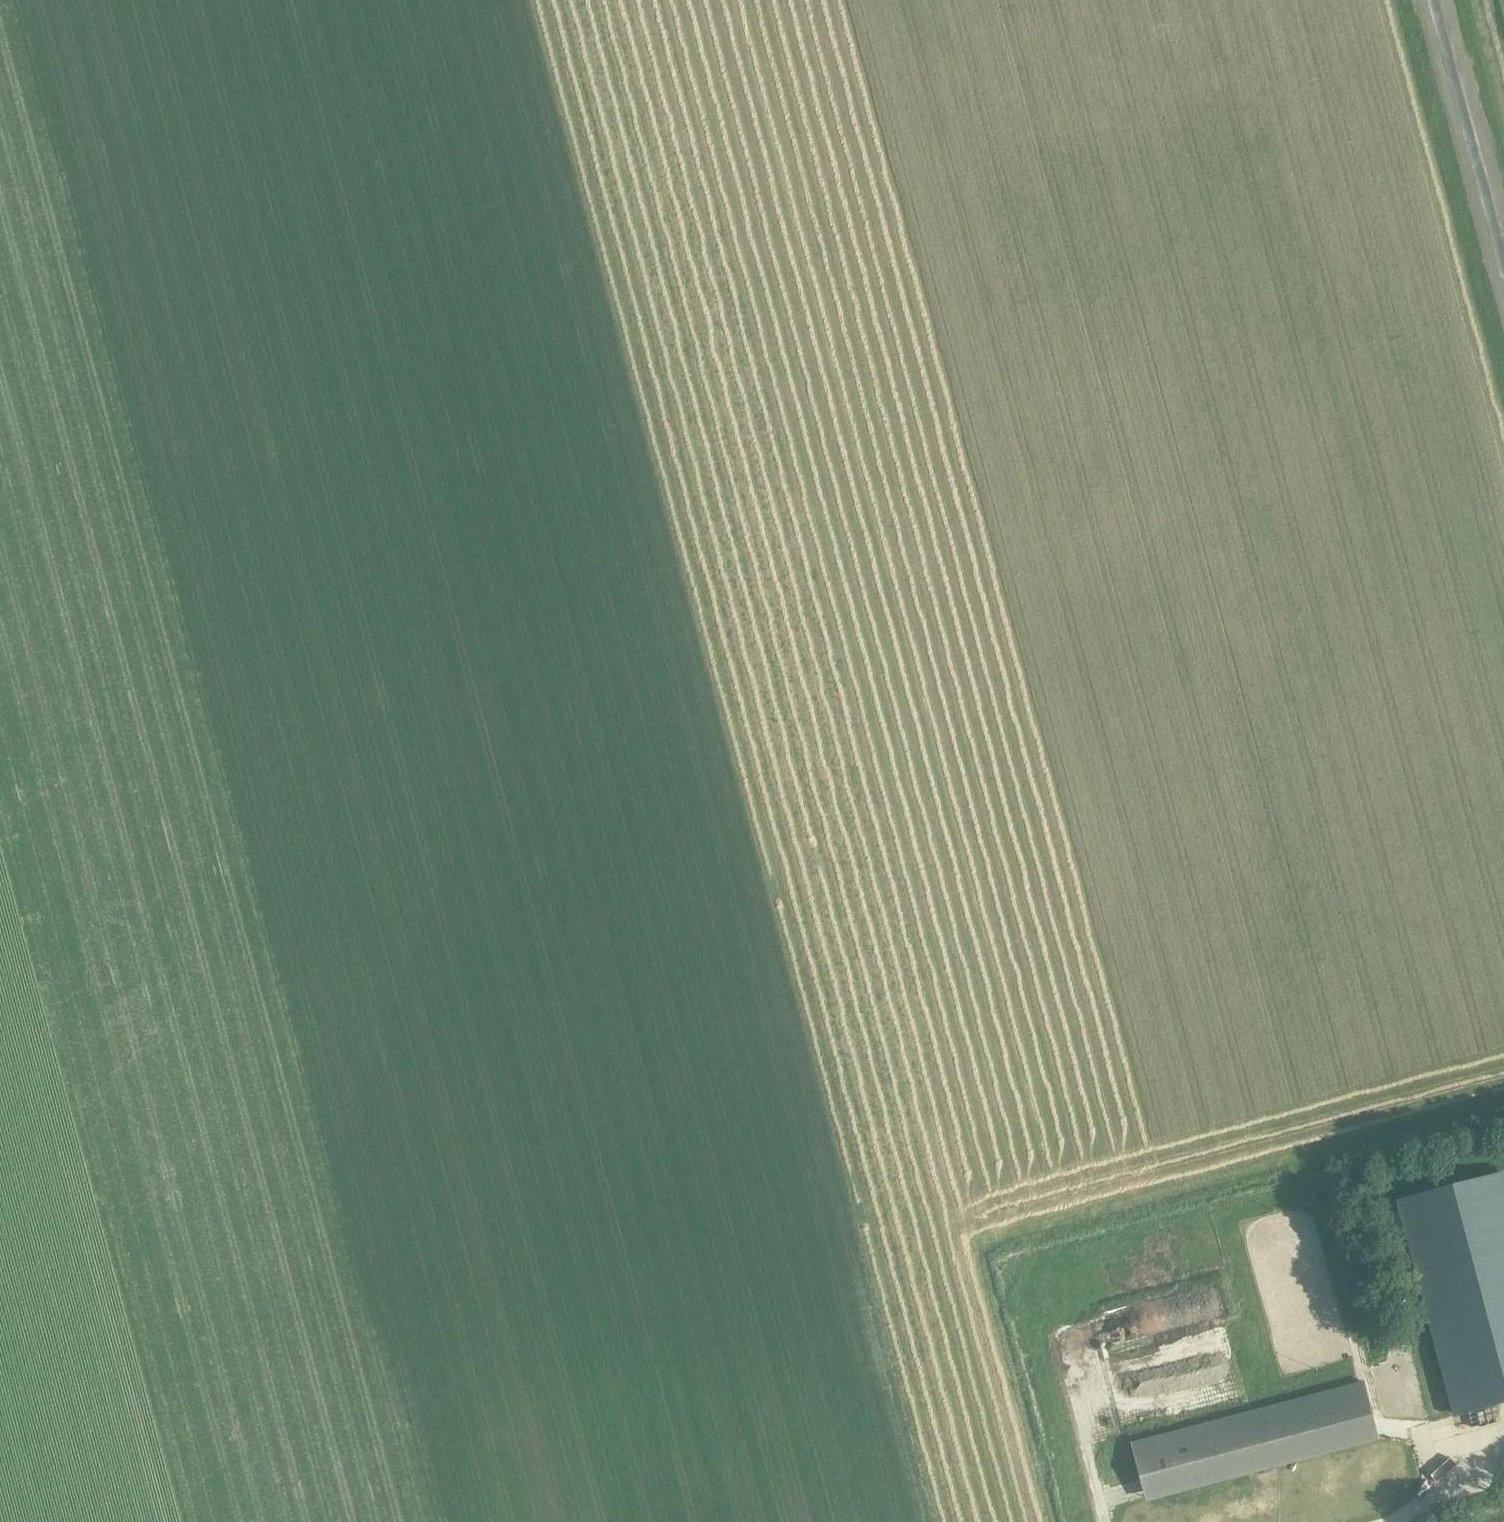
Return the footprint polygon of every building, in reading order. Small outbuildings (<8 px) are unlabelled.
[(1503,1402),(1503,1176),(1401,1203),(1457,1414),(1503,1402)] [(1365,1381),(1131,1442),(1146,1496),(1380,1435),(1365,1381)]
